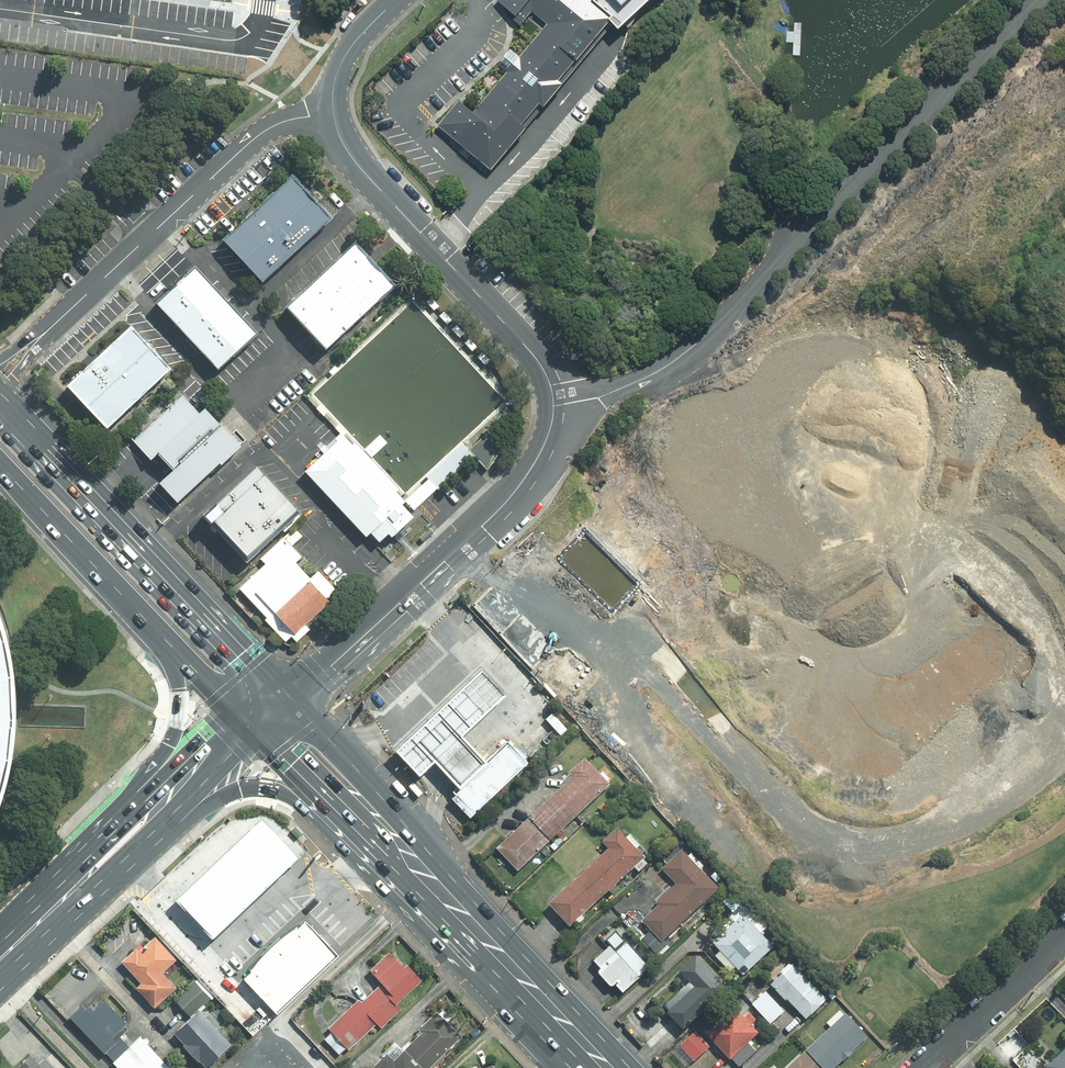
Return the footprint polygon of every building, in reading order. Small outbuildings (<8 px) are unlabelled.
[(631,25),(625,18),(645,0),(618,0),(620,2),(616,6),(608,0),(497,0),(531,31),(478,93),(464,83),(428,126),(488,177),(533,124),(542,132),(620,37),(631,25)] [(329,215),(285,168),(217,231),(261,278),(329,215)] [(390,283),(350,240),(285,300),(325,343),(390,283)] [(252,332),(192,267),(155,301),(215,366),(252,332)] [(439,306),(431,298),(426,303),(434,311),(439,306)] [(452,320),(444,311),(439,316),(447,325),(452,320)] [(168,364),(128,321),(60,384),(99,426),(168,364)] [(465,333),(456,325),(451,330),(460,338),(465,333)] [(477,347),(469,338),(464,343),(472,352),(477,347)] [(490,361),(481,352),(477,357),(485,366),(490,361)] [(233,439),(180,382),(119,438),(172,495),(233,439)] [(329,412),(320,403),(315,408),(323,417),(329,412)] [(347,432),(339,424),(335,427),(343,436),(347,432)] [(428,481),(406,501),(415,510),(419,507),(475,455),(488,470),(495,463),(502,443),(489,430),(469,448),(463,443),(425,478),(428,481)] [(357,443),(355,445),(344,433),(340,436),(304,469),(367,537),(369,535),(371,533),(380,542),(389,533),(392,536),(399,530),(409,521),(414,516),(402,504),(405,501),(396,491),(399,488),(357,443)] [(296,512),(255,467),(207,511),(249,556),(296,512)] [(430,527),(419,537),(423,542),(434,532),(430,527)] [(332,585),(282,531),(237,573),(286,627),(332,585)] [(11,749),(11,675),(0,625),(0,790),(11,749)] [(507,694),(481,666),(393,747),(418,774),(434,760),(458,786),(460,788),(488,761),(486,759),(463,734),(507,694)] [(486,759),(488,761),(460,788),(458,786),(453,791),(456,793),(452,797),(469,816),(528,761),(507,740),(486,759)] [(614,786),(586,755),(570,769),(576,775),(498,846),(520,871),(614,786)] [(413,781),(408,785),(418,796),(423,792),(413,781)] [(175,901),(212,940),(300,858),(262,819),(175,901)] [(652,858),(621,825),(606,839),(612,845),(551,901),(575,928),(652,858)] [(724,886),(685,845),(663,866),(678,883),(642,916),(665,941),(724,886)] [(754,909),(716,943),(746,976),(779,947),(764,931),(769,927),(754,909)] [(243,980),(277,1015),(339,956),(306,922),(299,928),(296,925),(287,931),(279,937),(274,942),(268,947),(263,952),(258,958),(253,964),(248,970),(251,973),(243,980)] [(176,959),(155,936),(138,951),(136,948),(122,960),(142,981),(136,986),(154,1007),(176,987),(162,971),(176,959)] [(653,969),(629,941),(616,953),(611,947),(589,966),(617,999),(653,969)] [(422,980),(391,946),(367,968),(381,983),(330,1030),(347,1049),(376,1023),(380,1027),(401,1008),(397,1003),(422,980)] [(730,990),(700,953),(681,969),(694,984),(667,1007),(684,1027),(730,990)] [(830,1001),(793,963),(771,984),(809,1022),(830,1001)] [(209,997),(194,980),(174,998),(190,1015),(209,997)] [(787,1012),(768,991),(752,1005),(771,1026),(787,1012)] [(90,1013),(81,1004),(69,1016),(104,1052),(105,1051),(116,1041),(112,1036),(125,1024),(126,1022),(104,999),(90,1013)] [(762,1032),(736,1004),(706,1032),(732,1060),(762,1032)] [(198,1008),(174,1032),(184,1042),(183,1044),(198,1060),(199,1059),(206,1066),(231,1043),(198,1008)] [(437,1008),(417,1027),(421,1031),(394,1057),(387,1050),(369,1067),(432,1067),(465,1036),(437,1008)] [(847,1013),(787,1067),(838,1067),(871,1038),(847,1013)] [(105,1051),(114,1060),(132,1043),(123,1033),(129,1028),(125,1024),(112,1036),(116,1041),(105,1051)] [(113,1062),(119,1067),(171,1067),(140,1036),(132,1043),(114,1060),(113,1062)] [(33,1048),(12,1067),(53,1067),(33,1048)] [(1042,1067),(1064,1067),(1064,1049),(1042,1067)]
